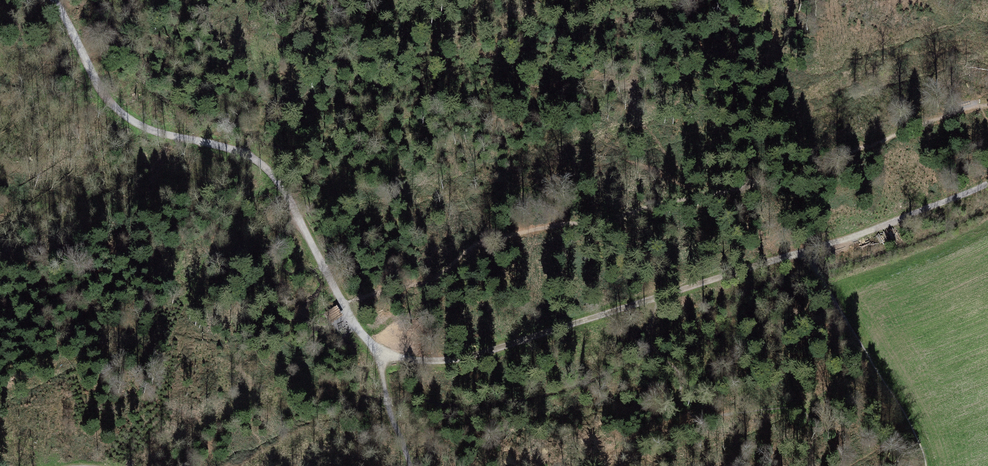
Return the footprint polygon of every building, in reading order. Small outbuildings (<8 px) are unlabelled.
[(332,326),(345,318),(337,304),(324,311),(332,326)]
